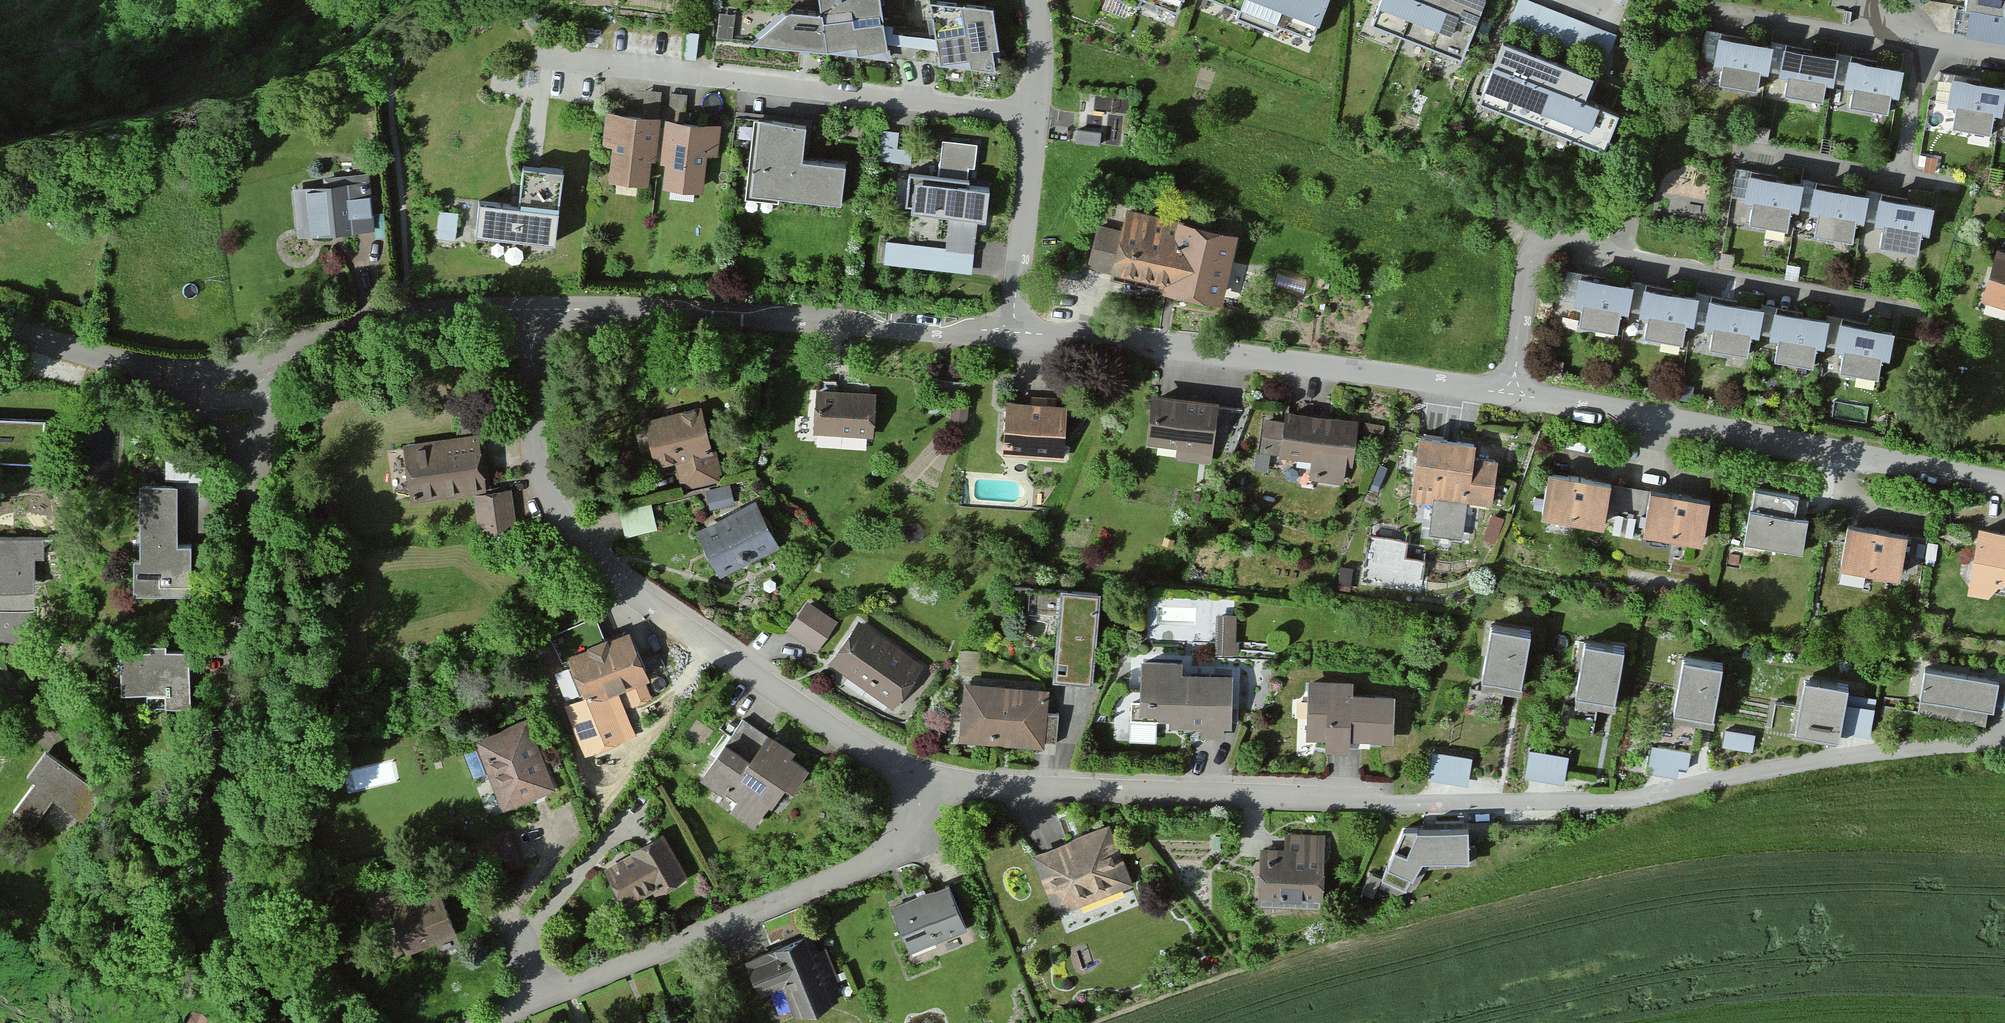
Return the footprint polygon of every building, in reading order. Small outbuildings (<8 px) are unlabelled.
[(770,44),(799,48),(868,55),(897,58),(893,0),(836,0),(837,13),(806,10),(770,44)] [(1008,6),(941,0),(950,70),(1006,70),(1005,49),(1011,49),(1008,6)] [(1172,19),(1179,0),(1121,0),(1172,19)] [(1315,43),(1331,0),(1199,0),(1198,1),(1315,43)] [(1455,62),(1479,3),(1472,0),(1378,0),(1367,26),(1455,62)] [(1513,17),(1607,52),(1616,30),(1537,0),(1519,0),(1513,17)] [(1952,12),(1957,13),(1954,35),(2004,42),(2004,4),(1994,3),(1995,0),(1954,0),(1952,12)] [(1763,74),(1766,46),(1745,44),(1712,41),(1709,66),(1719,67),(1717,89),(1753,93),(1755,73),(1763,74)] [(1515,56),(1491,48),(1470,107),(1595,152),(1608,117),(1594,112),(1573,104),(1582,80),(1556,71),(1515,56)] [(1825,86),(1828,58),(1805,56),(1775,52),(1772,78),(1782,79),(1779,101),(1816,105),(1818,85),(1825,86)] [(1893,99),(1896,71),(1874,69),(1843,66),(1840,91),(1850,92),(1847,114),(1884,118),(1886,98),(1893,99)] [(1995,118),(1998,90),(1977,88),(1944,84),(1941,110),(1951,111),(1949,133),(1985,137),(1988,117),(1995,118)] [(726,156),(730,127),(702,123),(679,120),(675,143),(669,142),(672,120),(657,118),(621,113),(616,147),(625,149),(621,180),(658,186),(661,164),(675,165),(672,187),(712,192),(717,155),(726,156)] [(858,165),(813,159),(817,126),(769,120),(760,196),(853,207),(858,165)] [(531,207),(492,202),(488,235),(565,244),(574,171),(553,168),(536,166),(531,207)] [(1001,188),(913,178),(909,214),(954,218),(950,252),(890,245),(888,266),(979,276),(982,248),(984,222),(997,224),(1001,188)] [(1791,214),(1795,186),(1771,183),(1741,179),(1738,204),(1747,206),(1744,227),(1781,232),(1784,213),(1791,214)] [(391,183),(321,187),(323,210),(341,209),(342,233),(393,230),(391,183)] [(1856,225),(1859,198),(1838,195),(1806,190),(1802,216),(1812,217),(1809,239),(1845,244),(1848,224),(1856,225)] [(1925,237),(1929,210),(1909,207),(1875,202),(1872,228),(1881,229),(1878,251),(1915,256),(1918,236),(1925,237)] [(1245,238),(1129,214),(1124,236),(1100,231),(1091,274),(1232,304),(1245,238)] [(439,255),(453,254),(452,236),(438,236),(439,255)] [(2004,313),(2004,259),(1988,254),(1974,305),(2004,313)] [(1622,317),(1626,289),(1594,284),(1573,281),(1569,306),(1579,308),(1575,329),(1612,335),(1615,315),(1622,317)] [(1688,327),(1693,300),(1664,296),(1640,292),(1635,317),(1645,319),(1642,340),(1678,346),(1681,326),(1688,327)] [(1752,340),(1756,312),(1731,308),(1703,304),(1699,329),(1708,331),(1705,352),(1741,358),(1745,338),(1752,340)] [(1818,351),(1822,324),(1797,320),(1769,315),(1765,341),(1774,342),(1771,364),(1807,369),(1811,350),(1818,351)] [(1883,361),(1887,334),(1863,330),(1834,326),(1830,351),(1840,353),(1836,374),(1873,380),(1876,360),(1883,361)] [(881,394),(823,392),(821,435),(880,438),(881,394)] [(1223,406),(1158,396),(1151,447),(1183,451),(1181,462),(1214,467),(1223,406)] [(1072,409),(1011,404),(1007,457),(1068,462),(1072,409)] [(721,483),(703,409),(649,422),(660,468),(677,463),(684,492),(721,483)] [(1365,426),(1289,414),(1287,423),(1269,421),(1264,454),(1315,461),(1312,482),(1347,487),(1351,464),(1359,466),(1365,426)] [(0,420),(0,465),(38,467),(39,422),(0,420)] [(484,439),(409,450),(418,506),(473,498),(479,534),(513,529),(507,490),(492,492),(484,439)] [(1449,447),(1427,444),(1419,506),(1485,515),(1491,464),(1467,461),(1469,449),(1449,447)] [(205,454),(165,453),(165,480),(205,480),(205,454)] [(1531,521),(1592,530),(1598,486),(1537,477),(1531,521)] [(176,484),(141,483),(141,557),(135,557),(135,594),(193,594),(193,543),(176,543),(176,484)] [(1736,547),(1794,557),(1800,523),(1789,521),(1792,502),(1745,493),(1736,547)] [(1632,539),(1690,546),(1697,503),(1639,494),(1632,539)] [(626,534),(658,527),(653,500),(620,507),(626,534)] [(697,536),(724,583),(783,549),(756,503),(697,536)] [(1895,540),(1836,530),(1828,570),(1887,581),(1895,540)] [(1407,555),(1408,537),(1368,532),(1363,579),(1424,585),(1427,557),(1407,555)] [(1971,533),(1961,596),(1989,600),(1991,588),(2004,590),(2004,539),(2002,538),(1971,533)] [(0,537),(0,586),(34,586),(34,556),(46,556),(45,537),(0,537)] [(34,607),(34,586),(0,586),(0,608),(34,607)] [(1108,597),(1069,592),(1057,681),(1096,687),(1108,597)] [(821,658),(843,626),(811,604),(789,636),(821,658)] [(923,671),(858,626),(830,666),(894,711),(923,671)] [(1522,636),(1479,631),(1473,685),(1516,690),(1522,636)] [(572,659),(589,704),(652,681),(635,636),(572,659)] [(151,646),(151,650),(124,652),(127,696),(168,693),(169,705),(190,703),(187,650),(167,651),(167,645),(151,646)] [(1614,650),(1571,645),(1565,699),(1608,704),(1614,650)] [(1191,666),(1150,665),(1148,721),(1196,722),(1195,732),(1240,734),(1241,678),(1191,676),(1191,666)] [(1713,670),(1670,665),(1664,719),(1707,724),(1713,670)] [(1992,683),(1914,673),(1910,706),(1988,716),(1992,683)] [(1362,686),(1316,682),(1311,743),(1331,744),(1330,757),(1355,758),(1356,744),(1401,747),(1404,700),(1361,697),(1362,686)] [(1835,688),(1791,683),(1785,737),(1829,742),(1835,688)] [(1050,694),(967,687),(962,744),(1045,750),(1050,694)] [(559,794),(533,723),(483,741),(510,812),(559,794)] [(1753,748),(1755,734),(1728,729),(1725,743),(1753,748)] [(758,760),(730,743),(705,782),(740,805),(733,816),(761,834),(791,787),(804,796),(818,774),(799,762),(803,756),(773,737),(758,760)] [(1652,771),(1690,772),(1691,748),(1653,746),(1652,771)] [(109,795),(45,750),(28,774),(38,781),(20,806),(40,821),(54,801),(88,824),(109,795)] [(1567,783),(1570,755),(1530,751),(1527,779),(1567,783)] [(1435,753),(1430,781),(1470,788),(1475,759),(1435,753)] [(1137,888),(1111,829),(1037,861),(1062,921),(1137,888)] [(1486,830),(1412,832),(1391,876),(1421,890),(1433,865),(1484,863),(1486,830)] [(1288,852),(1262,851),(1261,902),(1324,904),(1326,839),(1288,838),(1288,852)] [(682,881),(659,841),(605,872),(627,912),(682,881)] [(399,925),(412,920),(426,958),(472,941),(453,894),(422,906),(414,884),(387,894),(399,925)] [(897,913),(914,953),(970,930),(954,890),(897,913)] [(841,1004),(811,940),(751,968),(766,999),(786,990),(801,1022),(841,1004)]
